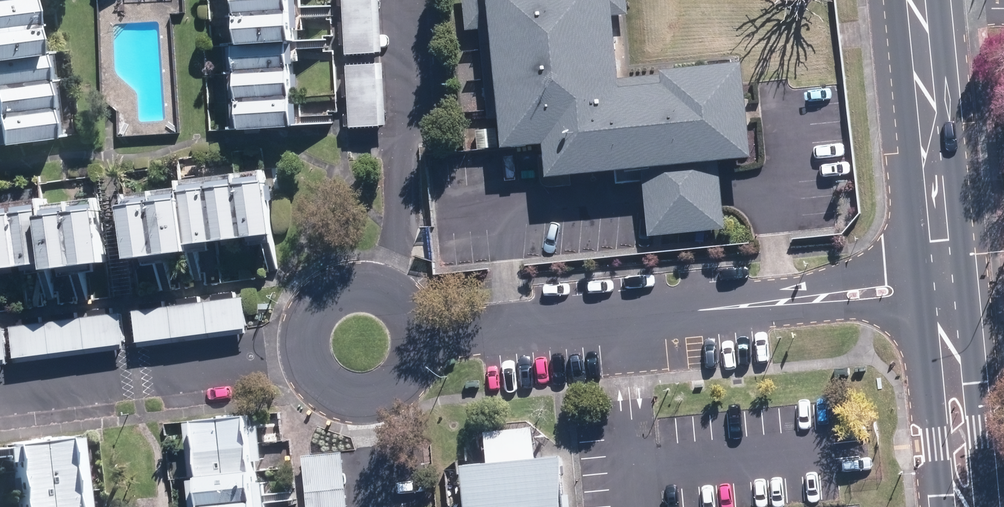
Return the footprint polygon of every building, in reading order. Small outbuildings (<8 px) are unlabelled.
[(0,1),(0,24),(33,20),(31,0),(10,0),(0,1)] [(248,12),(304,8),(303,0),(247,0),(248,12)] [(349,53),(385,51),(381,0),(346,0),(349,53)] [(549,139),(554,176),(649,165),(656,234),(733,226),(726,156),(758,153),(748,63),(626,76),(618,0),(494,0),(511,144),(549,139)] [(304,12),(248,17),(251,42),(307,37),(304,12)] [(0,31),(0,57),(38,51),(34,26),(0,31)] [(300,42),(244,47),(245,68),(302,63),(300,42)] [(0,60),(0,84),(45,77),(41,54),(0,60)] [(349,64),(353,126),(390,124),(386,62),(349,64)] [(297,70),(244,75),(246,96),(299,92),(297,70)] [(0,89),(0,112),(46,105),(42,83),(0,89)] [(299,97),(247,102),(249,128),(301,123),(299,97)] [(0,117),(0,144),(51,136),(47,110),(0,117)] [(127,195),(135,252),(279,233),(272,176),(127,195)] [(114,260),(106,198),(0,212),(0,274),(114,260)] [(248,296),(136,309),(140,340),(252,327),(248,296)] [(122,311),(14,326),(19,358),(127,343),(122,311)] [(0,328),(0,360),(12,358),(8,327),(0,328)] [(195,506),(266,506),(257,414),(186,421),(195,506)] [(8,445),(17,506),(82,506),(71,436),(8,445)] [(312,506),(350,506),(345,452),(307,455),(312,506)] [(474,506),(578,506),(573,454),(470,464),(474,506)]
